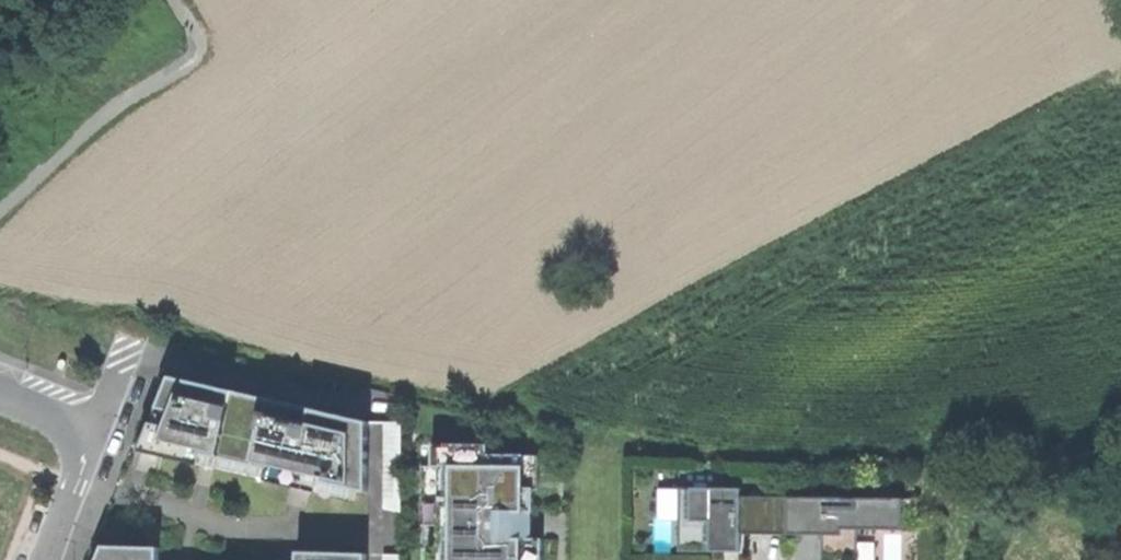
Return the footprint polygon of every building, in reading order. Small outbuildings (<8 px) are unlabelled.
[(369,427),(170,381),(136,453),(203,475),(206,456),(227,462),(268,475),(261,487),(302,498),(315,501),(317,491),(368,503),(369,427)] [(448,467),(454,559),(542,559),(541,538),(515,540),(514,528),(513,517),(526,516),(522,462),(448,467)] [(906,528),(906,500),(744,504),(744,491),(657,493),(658,556),(721,554),(742,553),(742,540),(823,538),(837,537),(836,530),(859,529),(906,528)] [(859,529),(836,530),(837,537),(823,538),(824,559),(860,559),(859,529)] [(101,551),(97,559),(156,559),(156,553),(101,551)]
